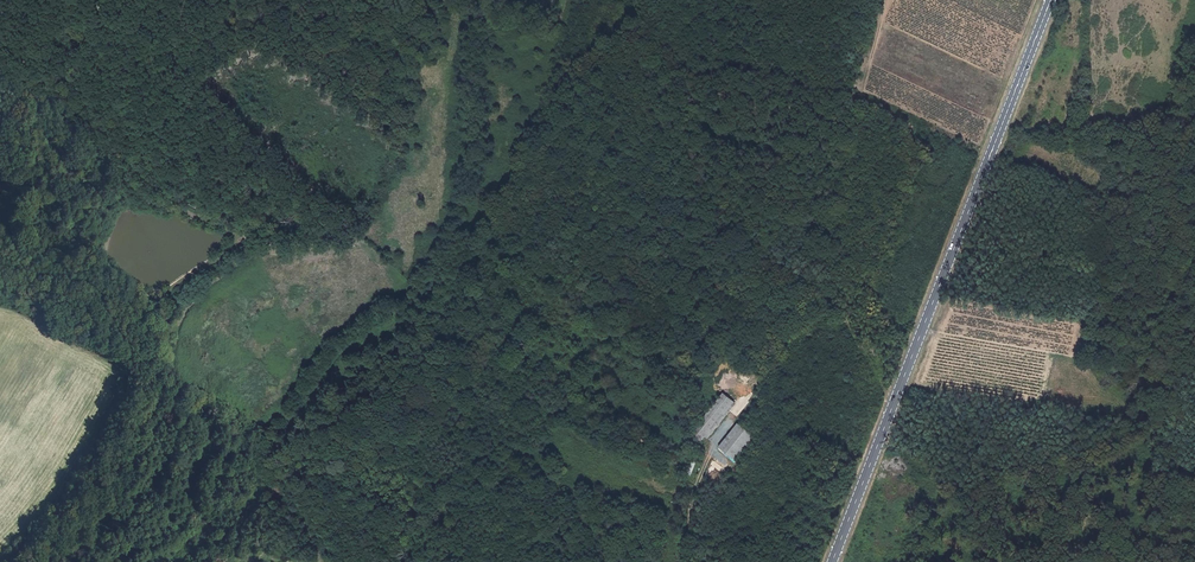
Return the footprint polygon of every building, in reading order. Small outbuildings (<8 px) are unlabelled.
[(707,439),(736,402),(723,392),(694,429),(707,439)] [(737,422),(717,445),(734,460),(754,437),(737,422)]
